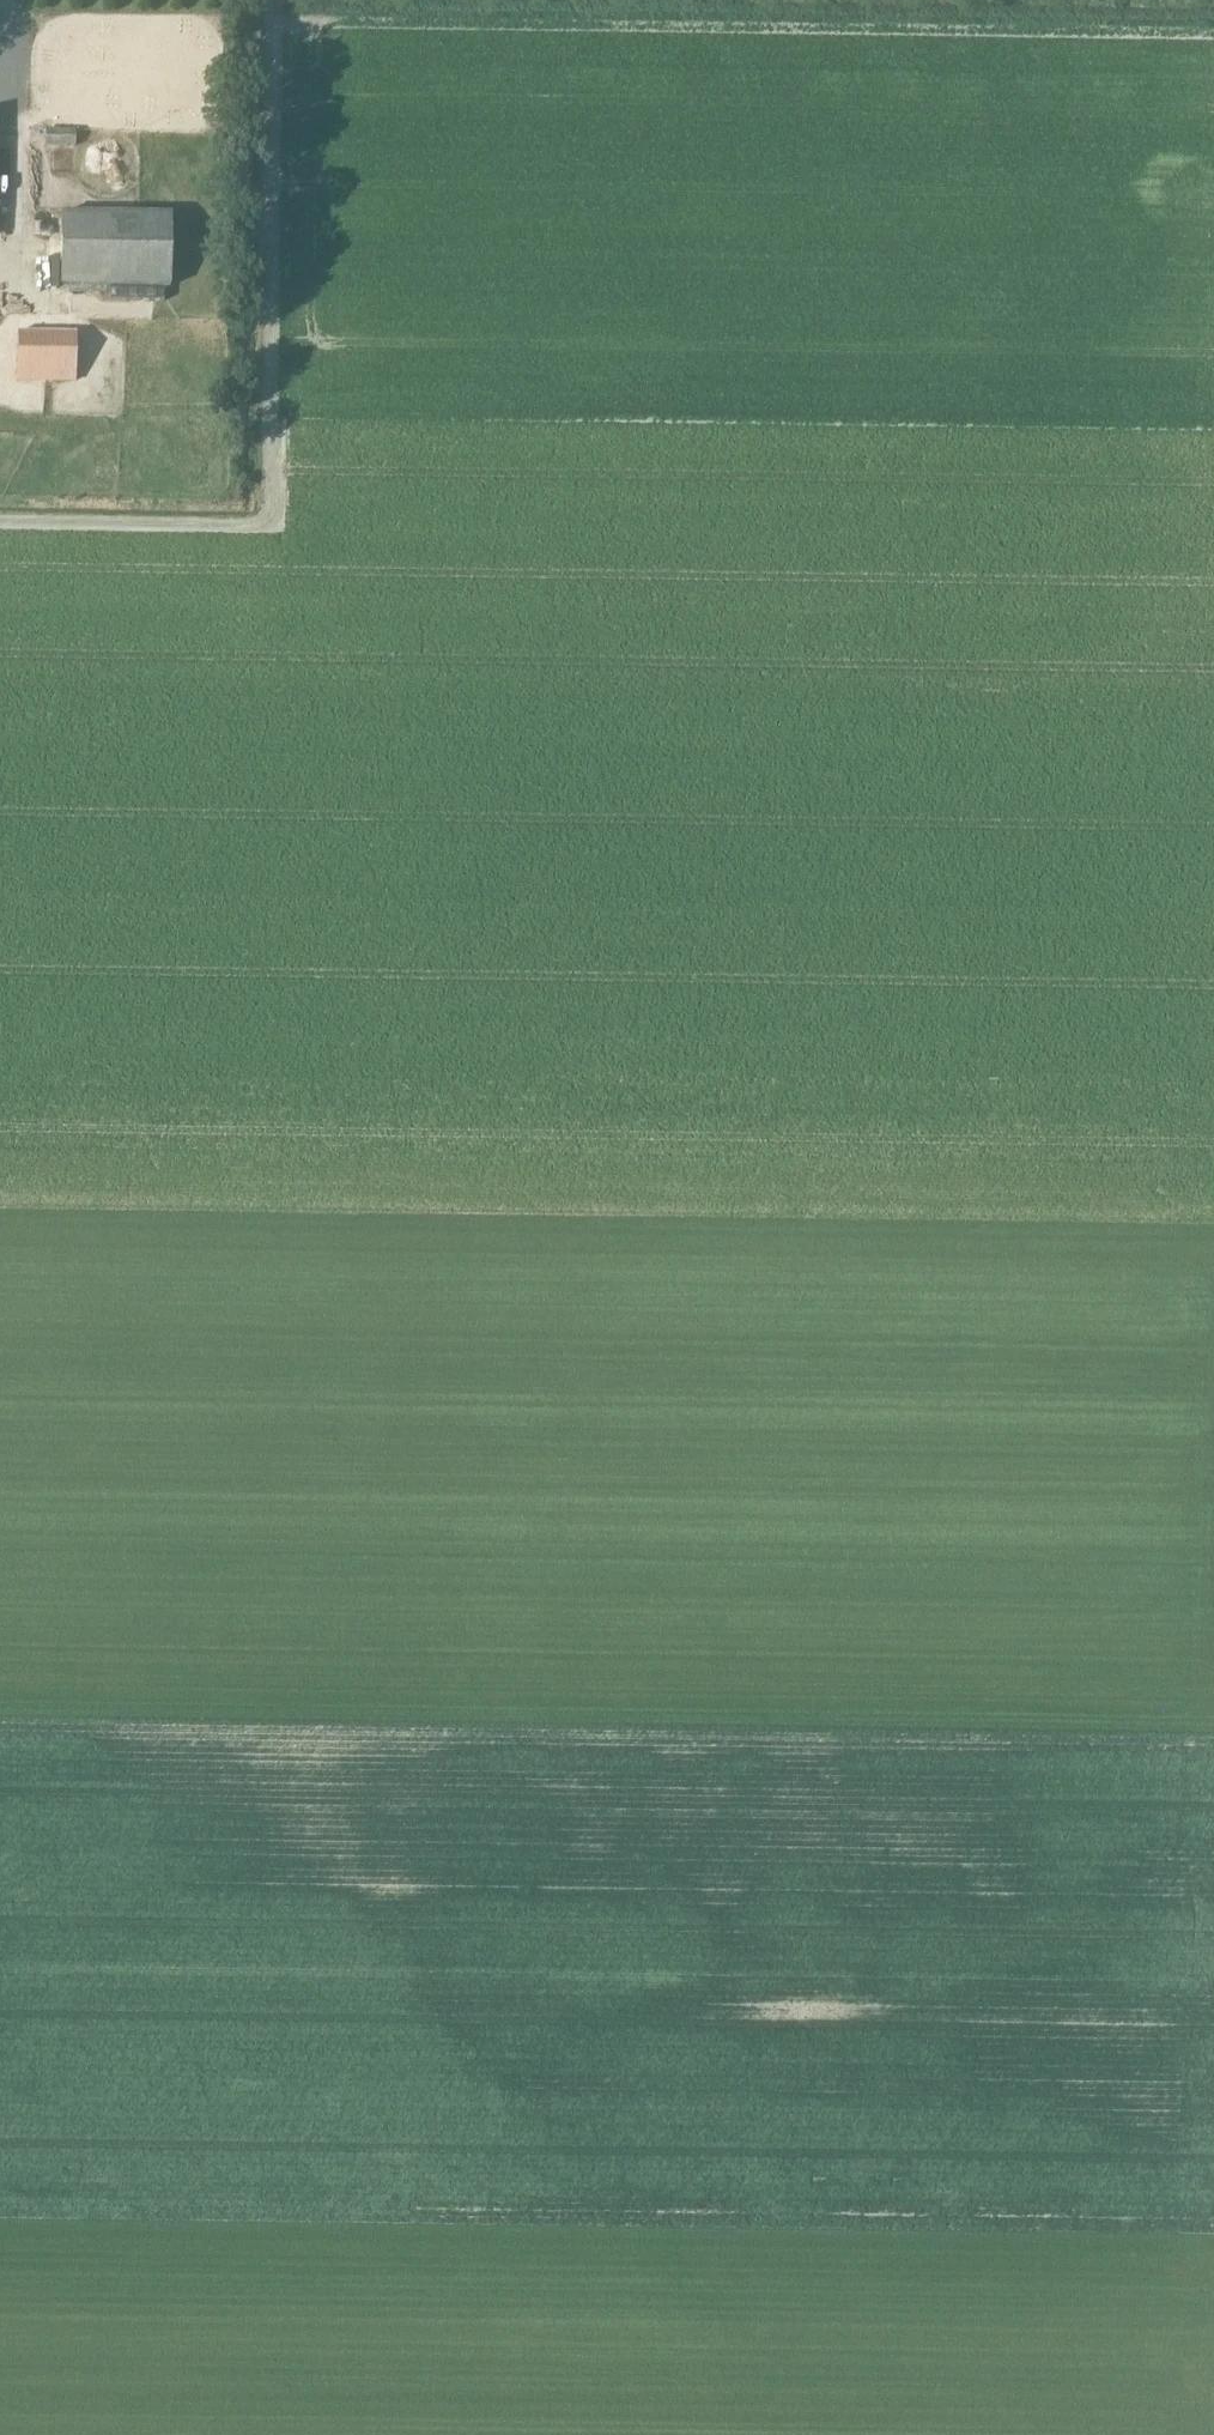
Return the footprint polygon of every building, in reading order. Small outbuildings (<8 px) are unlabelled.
[(45,145),(75,145),(75,129),(45,129),(45,145)] [(170,287),(171,215),(62,213),(60,286),(170,287)] [(76,382),(76,332),(18,332),(17,381),(76,382)]
